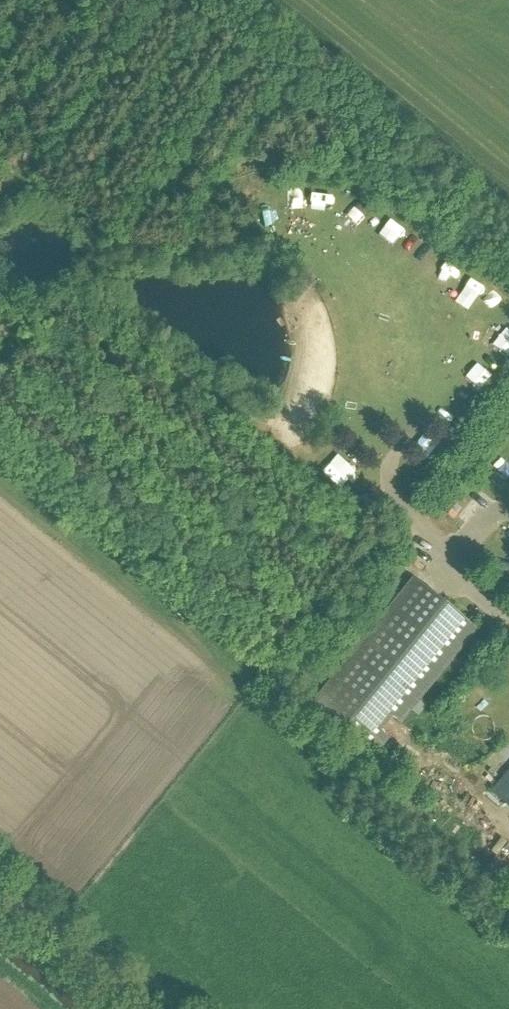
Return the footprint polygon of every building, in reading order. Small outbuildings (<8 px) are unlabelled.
[(412,578),(310,704),(376,756),(389,739),(380,732),(391,718),(400,725),(477,630),(412,578)] [(508,807),(508,768),(489,790),(508,807)]
